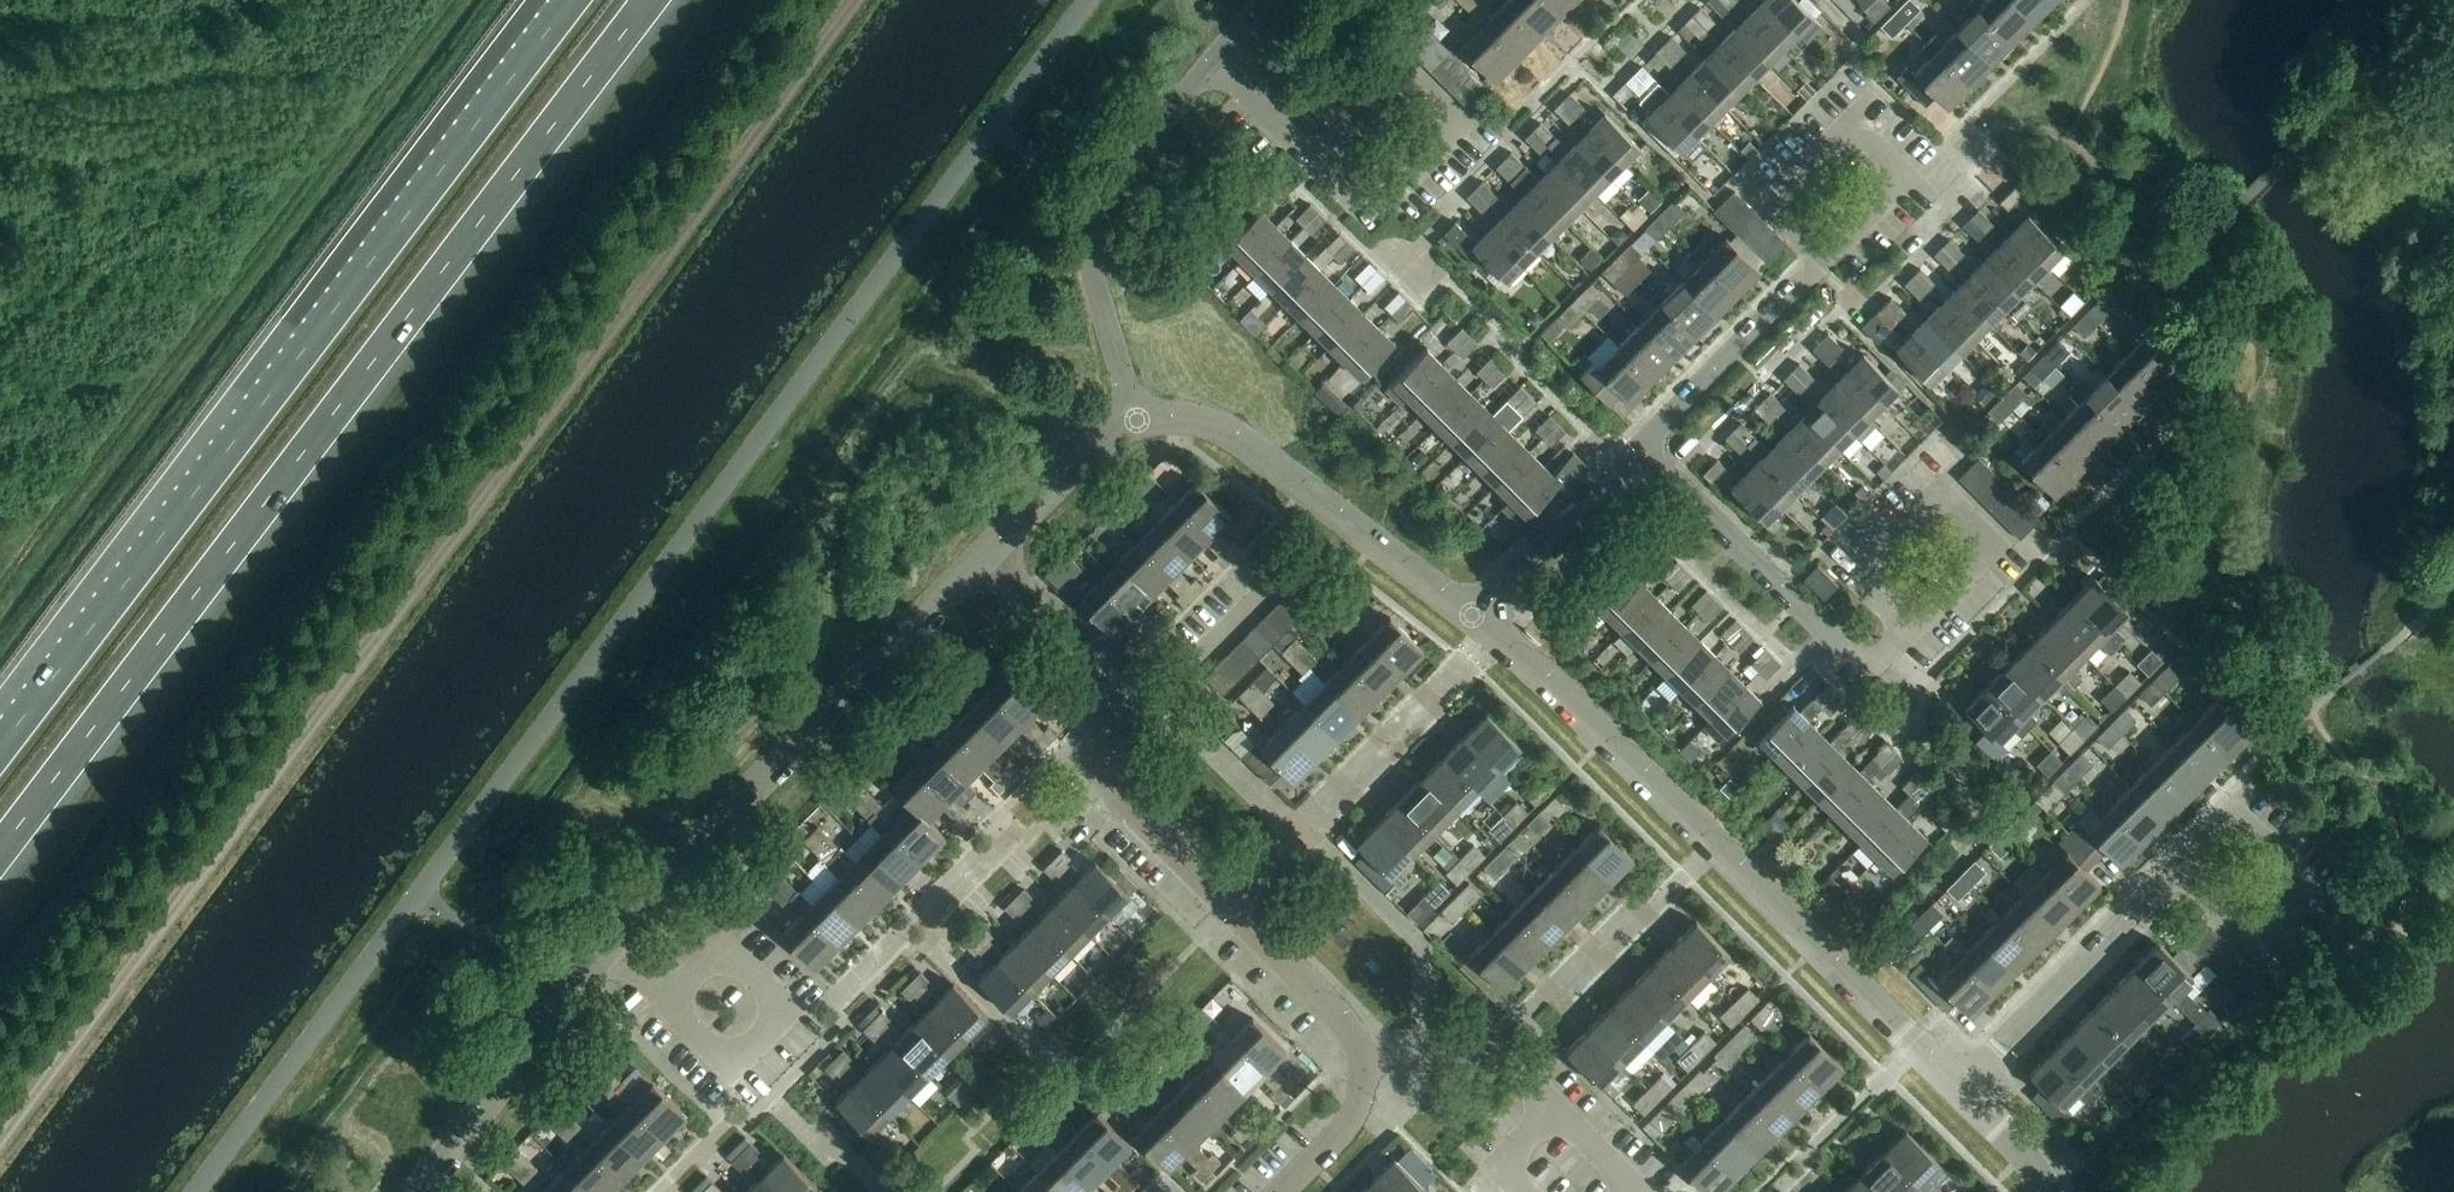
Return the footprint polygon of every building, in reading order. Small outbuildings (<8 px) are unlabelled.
[(1439,8),(1447,0),(1431,0),(1439,8)] [(1504,4),(1537,37),(1559,16),(1543,0),(1508,0),(1504,4)] [(1559,16),(1575,0),(1543,0),(1559,16)] [(1735,0),(1719,0),(1728,9),(1736,1),(1735,0)] [(1748,14),(1784,49),(1797,35),(1762,0),(1761,0),(1748,14)] [(1797,35),(1804,42),(1821,25),(1796,0),(1762,0),(1797,35)] [(1874,20),(1889,5),(1883,0),(1872,0),(1863,9),(1874,20)] [(1895,12),(1906,23),(1920,9),(1911,0),(1906,0),(1895,12)] [(1970,1),(2011,43),(2032,22),(2011,0),(1987,0),(1986,1),(1984,0),(1971,0),(1970,1)] [(2032,22),(2054,0),(2053,0),(2011,0),(2032,22)] [(1970,17),(1956,31),(1990,65),(2011,43),(1970,1),(1962,9),(1970,17)] [(1481,8),(1474,15),(1517,58),(1537,37),(1504,4),(1491,17),(1481,8)] [(1700,7),(1692,15),(1707,30),(1715,22),(1700,7)] [(1906,23),(1895,12),(1880,26),(1892,37),(1906,23)] [(1748,14),(1733,28),(1769,64),(1784,49),(1748,14)] [(1517,58),(1474,15),(1466,24),(1475,33),(1461,47),(1494,81),(1517,58)] [(1707,30),(1692,15),(1684,23),(1699,38),(1707,30)] [(1733,28),(1718,43),(1754,79),(1769,64),(1733,28)] [(1409,51),(1419,61),(1439,40),(1429,30),(1409,51)] [(1990,65),(1956,31),(1943,44),(1935,36),(1927,44),(1969,86),(1990,65)] [(1671,37),(1663,45),(1677,59),(1685,51),(1671,37)] [(1419,61),(1429,71),(1450,50),(1439,40),(1419,61)] [(1718,43),(1703,58),(1739,93),(1754,79),(1718,43)] [(1969,86),(1927,44),(1919,52),(1927,60),(1914,74),(1907,67),(1896,78),(1925,107),(1935,97),(1947,108),(1969,86)] [(1677,59),(1663,45),(1655,53),(1670,67),(1677,59)] [(1429,71),(1439,81),(1460,60),(1450,50),(1429,71)] [(1703,58),(1689,73),(1724,108),(1739,93),(1703,58)] [(1439,81),(1450,91),(1470,71),(1460,60),(1439,81)] [(1641,66),(1634,74),(1696,136),(1710,122),(1675,87),(1668,93),(1641,66)] [(1450,91),(1460,101),(1480,81),(1470,71),(1450,91)] [(1689,73),(1675,87),(1710,122),(1724,108),(1689,73)] [(1696,136),(1634,74),(1626,82),(1642,98),(1640,100),(1648,108),(1645,111),(1648,114),(1645,117),(1673,144),(1681,152),(1696,136)] [(1480,81),(1460,101),(1470,111),(1490,91),(1480,81)] [(1569,93),(1561,101),(1576,116),(1584,108),(1569,93)] [(1576,116),(1561,101),(1553,109),(1568,124),(1576,116)] [(1604,113),(1589,128),(1624,163),(1640,148),(1604,113)] [(1540,123),(1532,131),(1547,145),(1555,137),(1540,123)] [(1589,128),(1575,143),(1610,178),(1624,163),(1589,128)] [(1547,145),(1532,131),(1524,138),(1539,153),(1547,145)] [(1575,143),(1560,157),(1595,193),(1610,178),(1575,143)] [(1511,152),(1503,160),(1566,223),(1580,209),(1544,173),(1538,179),(1511,152)] [(1560,157),(1544,173),(1580,209),(1595,193),(1560,157)] [(1523,195),(1517,201),(1552,236),(1566,223),(1503,160),(1495,168),(1523,195)] [(1482,181),(1474,189),(1489,204),(1497,196),(1482,181)] [(1266,190),(1281,204),(1289,197),(1274,182),(1266,190)] [(2014,187),(2000,202),(2008,210),(2022,195),(2014,187)] [(1489,204),(1474,189),(1466,197),(1481,212),(1489,204)] [(1714,212),(1725,223),(1745,202),(1734,191),(1714,212)] [(1653,192),(1642,204),(1650,212),(1662,201),(1653,192)] [(1673,200),(1659,215),(1670,226),(1684,212),(1673,200)] [(1517,201),(1502,216),(1537,251),(1552,236),(1517,201)] [(1725,223),(1735,233),(1756,213),(1745,202),(1725,223)] [(1296,219),(1304,227),(1318,212),(1310,204),(1296,219)] [(1225,245),(1241,260),(1276,225),(1261,209),(1225,245)] [(1978,210),(1970,218),(1985,232),(1993,224),(1978,210)] [(1318,212),(1304,227),(1311,234),(1326,220),(1318,212)] [(1735,233),(1745,243),(1766,223),(1756,213),(1735,233)] [(1670,226),(1659,215),(1644,229),(1656,240),(1670,226)] [(2028,215),(2012,230),(2048,265),(2063,250),(2028,215)] [(1502,216),(1487,230),(1522,266),(1537,251),(1502,216)] [(1985,232),(1970,218),(1963,226),(1977,240),(1985,232)] [(1522,266),(1487,230),(1475,242),(1455,222),(1444,234),(1478,267),(1485,260),(1507,282),(1522,266)] [(1745,243),(1756,254),(1776,233),(1766,223),(1745,243)] [(1241,260),(1256,275),(1291,239),(1276,225),(1241,260)] [(2012,230),(1998,245),(2033,280),(2048,265),(2012,230)] [(1615,232),(1610,236),(1618,245),(1627,236),(1623,232),(1615,232)] [(1325,248),(1333,256),(1348,242),(1340,233),(1325,248)] [(1776,233),(1756,254),(1766,264),(1787,244),(1776,233)] [(1702,242),(1694,249),(1738,293),(1760,271),(1726,237),(1712,252),(1702,242)] [(1256,275),(1270,289),(1306,254),(1291,239),(1256,275)] [(1949,239),(1941,247),(1956,262),(1964,254),(1949,239)] [(1348,242),(1333,256),(1341,264),(1355,249),(1348,242)] [(1630,243),(1616,258),(1627,269),(1641,255),(1630,243)] [(1998,245),(1983,260),(2019,295),(2033,280),(1998,245)] [(1956,262),(1941,247),(1933,255),(1948,270),(1956,262)] [(1579,260),(1591,271),(1602,260),(1590,249),(1579,260)] [(1696,268),(1683,281),(1716,315),(1738,293),(1694,249),(1685,258),(1696,268)] [(1270,289),(1285,304),(1320,268),(1306,254),(1270,289)] [(1627,269),(1616,258),(1601,272),(1613,283),(1627,269)] [(1983,260),(1969,274),(2004,310),(2019,295),(1983,260)] [(1354,277),(1362,285),(1377,270),(1369,262),(1354,277)] [(1285,304),(1300,319),(1335,283),(1320,268),(1285,304)] [(1920,269),(1912,276),(1927,291),(1935,283),(1920,269)] [(1377,270),(1362,285),(1370,293),(1385,278),(1377,270)] [(1969,274),(1954,289),(1990,324),(2004,310),(1969,274)] [(1927,291),(1912,276),(1904,284),(1919,299),(1927,291)] [(1683,281),(1661,302),(1695,336),(1716,315),(1683,281)] [(1300,319),(1314,333),(1350,298),(1335,283),(1300,319)] [(1587,286),(1573,301),(1584,312),(1598,298),(1587,286)] [(1954,289),(1939,304),(1975,339),(1990,324),(1954,289)] [(1384,306),(1392,315),(1407,300),(1398,292),(1384,306)] [(1314,333),(1329,348),(1364,312),(1350,298),(1314,333)] [(1891,298),(1882,307),(1897,321),(1906,313),(1891,298)] [(2101,298),(2087,312),(2098,323),(2112,309),(2101,298)] [(1407,300),(1392,315),(1400,322),(1414,307),(1407,300)] [(1584,312),(1573,301),(1559,315),(1570,326),(1584,312)] [(1661,302),(1640,324),(1674,357),(1695,336),(1661,302)] [(1939,304),(1925,318),(1960,354),(1975,339),(1939,304)] [(1897,321),(1882,307),(1861,327),(1877,343),(1891,329),(1890,328),(1897,321)] [(1329,348),(1344,362),(1379,327),(1364,312),(1329,348)] [(2098,323),(2087,312),(2072,326),(2084,337),(2098,323)] [(1533,315),(1528,319),(1535,327),(1543,319),(1539,315),(1533,315)] [(1925,318),(1910,333),(1946,368),(1960,354),(1925,318)] [(1640,324),(1619,345),(1652,379),(1674,357),(1640,324)] [(1379,327),(1344,362),(1365,383),(1373,375),(1376,379),(1393,362),(1384,353),(1395,342),(1379,327)] [(2150,331),(2128,354),(2162,387),(2184,365),(2181,362),(2191,352),(2166,327),(2156,337),(2150,331)] [(1447,343),(1454,350),(1469,336),(1461,328),(1447,343)] [(1544,330),(1540,334),(1548,342),(1552,338),(1544,330)] [(1946,368),(1910,333),(1895,349),(1930,384),(1946,368)] [(1828,334),(1820,342),(1835,357),(1843,349),(1828,334)] [(1469,336),(1454,350),(1463,358),(1477,344),(1469,336)] [(2058,340),(2044,355),(2055,366),(2069,352),(2058,340)] [(1835,357),(1820,342),(1812,350),(1827,365),(1835,357)] [(1652,379),(1619,345),(1598,366),(1593,361),(1580,374),(1612,406),(1623,395),(1630,402),(1652,379)] [(2028,345),(2020,353),(2027,360),(2035,352),(2028,345)] [(1400,405),(1407,398),(1442,363),(1427,347),(1385,390),(1400,405)] [(1847,369),(1883,405),(1898,389),(1863,354),(1847,369)] [(2128,354),(2107,375),(2141,409),(2162,387),(2128,354)] [(2055,366),(2044,355),(2030,369),(2041,380),(2042,380),(2055,366)] [(1476,372),(1484,379),(1498,365),(1491,357),(1476,372)] [(1407,398),(1422,413),(1457,378),(1442,363),(1407,398)] [(1799,364),(1791,371),(1806,386),(1814,378),(1799,364)] [(1498,365),(1484,379),(1492,387),(1506,373),(1498,365)] [(2055,366),(2042,380),(2051,389),(2064,376),(2055,366)] [(1868,419),(1869,419),(1883,405),(1847,369),(1833,384),(1868,419)] [(2030,369),(2023,376),(2034,387),(2041,380),(2030,369)] [(1806,386),(1791,371),(1783,379),(1798,394),(1806,386)] [(2085,380),(2077,388),(2119,430),(2141,409),(2107,375),(2093,389),(2085,380)] [(1422,413),(1436,428),(1471,392),(1457,378),(1422,413)] [(2016,383),(2001,397),(2013,409),(2027,394),(2016,383)] [(1854,434),(1853,434),(1860,441),(1875,425),(1869,419),(1868,419),(1833,384),(1818,399),(1854,434)] [(1505,401),(1513,409),(1528,394),(1520,386),(1505,401)] [(2077,405),(2064,418),(2098,451),(2119,430),(2077,388),(2069,396),(2077,405)] [(1436,428),(1451,442),(1486,407),(1471,392),(1436,428)] [(1770,393),(1762,401),(1777,415),(1784,408),(1770,393)] [(1528,394),(1513,409),(1521,417),(1536,402),(1528,394)] [(2013,409),(2001,397),(1987,412),(1998,423),(2013,409)] [(1362,410),(1362,402),(1359,399),(1353,406),(1359,412),(1362,410)] [(1804,413),(1839,449),(1853,434),(1854,434),(1818,399),(1804,413)] [(1451,442),(1466,457),(1513,409),(1505,401),(1493,414),(1486,407),(1451,442)] [(1777,415),(1762,401),(1754,409),(1769,423),(1777,415)] [(1466,457),(1480,471),(1516,436),(1509,429),(1521,417),(1513,409),(1466,457)] [(1789,428),(1824,463),(1839,449),(1804,413),(1789,428)] [(1535,430),(1543,438),(1557,423),(1549,415),(1535,430)] [(2042,424),(2035,431),(2077,472),(2098,451),(2064,418),(2050,432),(2042,424)] [(1747,445),(1760,457),(1795,493),(1810,478),(1774,443),(1768,449),(1740,422),(1733,430),(1747,445)] [(1557,423),(1543,438),(1551,446),(1565,431),(1557,423)] [(1774,443),(1810,478),(1824,463),(1789,428),(1774,443)] [(1739,453),(1747,445),(1733,430),(1725,438),(1739,453)] [(2077,472),(2035,431),(2027,439),(2035,447),(2020,462),(2054,495),(2077,472)] [(1480,471),(1495,486),(1530,451),(1516,436),(1480,471)] [(1421,451),(1413,459),(1420,466),(1428,458),(1421,451)] [(1495,486),(1509,500),(1510,501),(1545,465),(1530,451),(1495,486)] [(1510,501),(1509,500),(1503,507),(1519,523),(1551,490),(1558,497),(1588,467),(1573,453),(1553,473),(1545,465),(1510,501)] [(1760,457),(1745,472),(1781,507),(1795,493),(1760,457)] [(1958,479),(1969,489),(1989,468),(1979,458),(1958,479)] [(1703,474),(1710,482),(1725,467),(1717,460),(1703,474)] [(1891,473),(1883,465),(1876,473),(1884,481),(1891,473)] [(1969,489),(1979,499),(1999,479),(1989,468),(1969,489)] [(1781,507),(1745,472),(1730,488),(1765,523),(1781,507)] [(1979,499),(1989,509),(2009,489),(1999,479),(1979,499)] [(1197,483),(1177,503),(1210,536),(1205,542),(1218,555),(1229,545),(1216,531),(1230,516),(1197,483)] [(1862,486),(1855,493),(1862,500),(1869,494),(1862,486)] [(1989,509),(1999,519),(2019,499),(2009,489),(1989,509)] [(2049,503),(2035,489),(2023,501),(2038,515),(2049,503)] [(1999,519),(2009,529),(2030,509),(2019,499),(1999,519)] [(1177,503),(1157,522),(1191,556),(1205,542),(1210,536),(1177,503)] [(2030,509),(2009,529),(2019,540),(2040,519),(2030,509)] [(1157,522),(1138,542),(1171,575),(1166,581),(1180,594),(1191,583),(1177,570),(1191,556),(1157,522)] [(1834,531),(1827,523),(1820,529),(1827,537),(1834,531)] [(1633,547),(1647,561),(1655,554),(1640,539),(1633,547)] [(1233,541),(1229,545),(1218,555),(1214,559),(1223,568),(1242,549),(1233,541)] [(1138,542),(1118,561),(1152,595),(1166,581),(1171,575),(1138,542)] [(1067,555),(1046,576),(1058,589),(1069,578),(1076,577),(1083,570),(1067,555)] [(1118,561),(1099,581),(1132,614),(1127,620),(1141,633),(1152,622),(1138,609),(1152,595),(1118,561)] [(1662,576),(1670,584),(1685,569),(1677,561),(1662,576)] [(1804,579),(1824,599),(1838,585),(1817,565),(1804,579)] [(1592,602),(1607,616),(1642,581),(1627,566),(1592,602)] [(1685,569),(1670,584),(1678,591),(1692,577),(1685,569)] [(1305,576),(1294,586),(1313,605),(1323,594),(1305,576)] [(2094,578),(2072,601),(2118,646),(2125,639),(2113,627),(2128,612),(2094,578)] [(1195,579),(1191,583),(1180,594),(1176,598),(1184,607),(1203,588),(1195,579)] [(1132,614),(1099,581),(1079,601),(1113,634),(1121,626),(1131,636),(1116,651),(1128,663),(1164,627),(1156,618),(1152,622),(1141,633),(1127,620),(1132,614)] [(1607,616),(1622,632),(1657,596),(1642,581),(1607,616)] [(1294,586),(1284,597),(1303,615),(1313,605),(1294,586)] [(1691,605),(1699,613),(1714,598),(1706,590),(1691,605)] [(1323,610),(1334,620),(1348,606),(1338,595),(1323,610)] [(1622,632),(1636,646),(1672,611),(1657,596),(1622,632)] [(1284,597),(1274,607),(1293,625),(1303,615),(1284,597)] [(1714,598),(1699,613),(1707,621),(1722,606),(1714,598)] [(2072,601),(2051,622),(2084,656),(2098,642),(2110,654),(2118,646),(2072,601)] [(1348,606),(1334,620),(1345,631),(1359,617),(1348,606)] [(1274,607),(1264,617),(1283,635),(1293,625),(1274,607)] [(1636,646),(1651,661),(1687,625),(1672,611),(1636,646)] [(1264,617),(1254,627),(1273,645),(1283,635),(1264,617)] [(1390,617),(1368,639),(1402,673),(1424,650),(1390,617)] [(1721,634),(1729,642),(1743,627),(1735,619),(1721,634)] [(2051,622),(2029,644),(2073,687),(2081,679),(2071,669),(2084,656),(2051,622)] [(1651,661),(1666,675),(1701,640),(1687,625),(1651,661)] [(1254,627),(1244,637),(1263,655),(1273,645),(1254,627)] [(1743,627),(1729,642),(1736,650),(1751,635),(1743,627)] [(1244,637),(1234,647),(1253,665),(1263,655),(1244,637)] [(1281,652),(1292,663),(1306,649),(1295,638),(1281,652)] [(1368,639),(1346,661),(1380,694),(1402,673),(1368,639)] [(1666,675),(1681,690),(1716,654),(1701,640),(1666,675)] [(2029,644),(2008,665),(2042,698),(2055,685),(2065,695),(2073,687),(2029,644)] [(1234,647),(1224,657),(1243,675),(1253,665),(1234,647)] [(1306,649),(1292,663),(1302,674),(1317,660),(1306,649)] [(1750,663),(1758,671),(1773,656),(1765,649),(1750,663)] [(1045,703),(1025,683),(1033,674),(1009,650),(993,666),(1004,677),(991,690),(1024,723),(1019,729),(1033,742),(1043,732),(1030,718),(1045,703)] [(2137,665),(2148,676),(2162,662),(2151,651),(2137,665)] [(1681,690),(1695,704),(1730,669),(1716,654),(1681,690)] [(1773,656),(1758,671),(1766,679),(1780,664),(1773,656)] [(1224,657),(1214,667),(1233,685),(1243,675),(1224,657)] [(1346,661),(1325,682),(1359,716),(1380,694),(1346,661)] [(2008,665),(1987,687),(2028,729),(2037,721),(2028,712),(2042,698),(2008,665)] [(2168,666),(2154,680),(2165,691),(2179,677),(2168,666)] [(1233,685),(1214,667),(1204,677),(1223,696),(1233,685)] [(1695,704),(1710,719),(1745,683),(1730,669),(1695,704)] [(2129,672),(2115,687),(2126,698),(2141,684),(2129,672)] [(2165,691),(2154,680),(2139,695),(2151,706),(2165,691)] [(1238,696),(1249,707),(1263,692),(1252,681),(1238,696)] [(1325,682),(1303,704),(1337,738),(1359,716),(1325,682)] [(1745,683),(1710,719),(1703,725),(1719,741),(1761,699),(1745,683)] [(1809,720),(1821,708),(1836,693),(1828,685),(1814,699),(1813,699),(1800,712),(1793,705),(1758,740),(1773,755),(1809,720)] [(2028,729),(1987,687),(1964,709),(1975,719),(1965,730),(1995,760),(2006,749),(1999,742),(2012,728),(2021,737),(2028,729)] [(2126,698),(2115,687),(2101,701),(2112,712),(2126,698)] [(991,690),(971,709),(1005,743),(1019,729),(1024,723),(991,690)] [(1263,692),(1249,707),(1260,717),(1274,703),(1263,692)] [(1843,701),(1836,693),(1821,708),(1829,715),(1843,701)] [(2194,722),(2228,756),(2251,733),(2217,700),(2194,722)] [(1303,704),(1282,726),(1315,759),(1337,738),(1303,704)] [(971,709),(952,728),(986,761),(980,767),(994,781),(1005,770),(991,756),(1005,743),(971,709)] [(2125,709),(2111,724),(2122,735),(2136,720),(2125,709)] [(2173,744),(2207,777),(2228,756),(2194,722),(2184,712),(2176,720),(2187,730),(2173,744)] [(1486,713),(1464,735),(1498,769),(1520,746),(1486,713)] [(1788,770),(1803,785),(1838,749),(1850,737),(1850,736),(1864,721),(1857,714),(1830,741),(1823,735),(1788,770)] [(2087,714),(2072,729),(2084,740),(2098,726),(2087,714)] [(1773,755),(1788,770),(1823,735),(1809,720),(1773,755)] [(1850,736),(1850,737),(1858,744),(1873,730),(1864,721),(1850,736)] [(2122,735),(2111,724),(2096,738),(2108,749),(2122,735)] [(1315,759),(1282,726),(1268,739),(1256,727),(1248,736),(1258,746),(1245,760),(1273,787),(1286,774),(1293,781),(1315,759)] [(952,728),(933,748),(966,781),(980,767),(986,761),(952,728)] [(1047,728),(1043,732),(1033,742),(1029,746),(1037,755),(1046,745),(1056,736),(1047,728)] [(2084,740),(2072,729),(2058,743),(2069,754),(2084,740)] [(1464,735),(1443,757),(1477,790),(1498,769),(1464,735)] [(1056,736),(1046,745),(1052,750),(1061,741),(1056,736)] [(1818,800),(1832,814),(1867,778),(1868,779),(1880,766),(1894,751),(1887,743),(1859,771),(1853,764),(1818,800)] [(2152,765),(2186,799),(2207,777),(2173,744),(2152,765)] [(1046,745),(1037,755),(1042,760),(1052,750),(1046,745)] [(947,801),(942,806),(955,820),(966,809),(953,795),(966,781),(933,748),(913,768),(947,801)] [(1803,785),(1818,800),(1853,764),(1838,749),(1803,785)] [(1880,766),(1888,774),(1902,759),(1894,751),(1880,766)] [(2036,765),(2047,776),(2062,762),(2050,751),(2036,765)] [(2081,753),(2067,767),(2078,778),(2092,764),(2081,753)] [(1443,757),(1421,778),(1455,812),(1477,790),(1443,757)] [(2130,787),(2164,820),(2186,799),(2152,765),(2130,787)] [(1009,766),(1005,770),(994,781),(990,785),(999,793),(1007,785),(1017,775),(1009,766)] [(2053,781),(2064,792),(2078,778),(2067,767),(2053,781)] [(927,821),(928,820),(942,806),(947,801),(913,768),(893,788),(910,805),(911,804),(927,821)] [(1909,795),(1924,780),(1916,773),(1901,787),(1909,795)] [(1421,778),(1400,800),(1434,834),(1455,812),(1421,778)] [(1832,814),(1846,828),(1882,793),(1868,779),(1867,778),(1832,814)] [(1523,794),(1534,805),(1548,790),(1537,779),(1523,794)] [(1729,796),(1738,787),(1730,779),(1721,788),(1729,796)] [(1861,843),(1876,858),(1912,822),(1905,816),(1918,803),(1917,803),(1932,788),(1924,780),(1909,795),(1896,807),(1897,807),(1861,843)] [(846,798),(857,809),(871,794),(860,783),(846,798)] [(1007,785),(999,793),(1004,799),(1013,790),(1007,785)] [(2109,808),(2143,842),(2164,820),(2130,787),(2109,808)] [(1846,828),(1861,843),(1897,807),(1896,807),(1882,793),(1846,828)] [(868,848),(901,881),(923,860),(889,826),(875,812),(882,805),(871,794),(857,809),(868,819),(867,820),(881,834),(868,848)] [(1555,796),(1541,811),(1552,822),(1566,808),(1555,796)] [(2079,823),(2069,833),(2096,861),(2107,850),(2121,864),(2143,842),(2109,808),(2099,798),(2091,806),(2101,816),(2087,831),(2079,823)] [(1400,800),(1378,822),(1412,855),(1434,834),(1400,800)] [(1516,801),(1501,815),(1513,826),(1527,812),(1516,801)] [(2043,807),(2036,801),(2023,814),(2030,821),(2043,807)] [(889,826),(923,860),(945,837),(928,820),(927,821),(911,804),(910,805),(889,826)] [(966,809),(955,820),(951,824),(960,832),(978,814),(970,805),(966,809)] [(1932,817),(1946,832),(1954,824),(1939,810),(1932,817)] [(1552,822),(1541,811),(1526,825),(1538,836),(1552,822)] [(1513,826),(1501,815),(1487,829),(1499,840),(1513,826)] [(2017,818),(2003,832),(2014,843),(2028,829),(2017,818)] [(1412,855),(1378,822),(1356,844),(1400,888),(1409,879),(1399,868),(1412,855)] [(1912,822),(1876,858),(1892,873),(1927,838),(1912,822)] [(1599,825),(1577,847),(1611,881),(1633,859),(1599,825)] [(803,841),(814,852),(828,838),(817,827),(803,841)] [(2014,843),(2003,832),(1989,846),(2000,857),(2014,843)] [(2044,873),(2044,874),(2078,907),(2100,885),(2086,871),(2096,861),(2069,833),(2059,843),(2067,851),(2052,865),(2043,856),(2035,864),(2044,873)] [(825,891),(859,924),(880,903),(832,855),(839,848),(828,838),(814,852),(825,863),(824,864),(838,878),(825,891)] [(1512,840),(1498,854),(1509,865),(1523,851),(1512,840)] [(1473,844),(1458,858),(1470,869),(1484,855),(1473,844)] [(832,855),(880,903),(901,881),(868,848),(855,861),(841,847),(839,848),(832,855)] [(1577,847),(1556,869),(1590,902),(1611,881),(1577,847)] [(1051,877),(1055,873),(1066,863),(1070,859),(1062,850),(1043,869),(1051,877)] [(1509,865),(1498,854),(1483,868),(1495,879),(1509,865)] [(1470,869),(1458,858),(1444,872),(1456,883),(1470,869)] [(1074,882),(1108,915),(1129,895),(1095,861),(1080,876),(1074,882)] [(1974,861),(1960,875),(1971,886),(1985,872),(1974,861)] [(1055,901),(1089,935),(1108,915),(1074,882),(1080,876),(1066,863),(1055,873),(1069,887),(1055,901)] [(761,884),(772,895),(786,880),(775,869),(761,884)] [(1556,869),(1534,891),(1568,924),(1590,902),(1556,869)] [(2044,874),(2023,895),(2056,928),(2078,907),(2044,874)] [(1971,886),(1960,875),(1946,889),(1957,900),(1971,886)] [(1844,891),(1830,876),(1819,886),(1834,901),(1844,891)] [(1423,894),(1434,905),(1448,891),(1437,879),(1423,894)] [(790,898),(804,912),(837,946),(859,924),(825,891),(812,904),(798,890),(797,891),(786,880),(772,895),(782,905),(790,898)] [(1469,883),(1454,897),(1466,908),(1480,894),(1469,883)] [(1013,916),(1017,912),(1028,901),(1032,897),(1023,889),(1004,908),(1013,916)] [(1534,891),(1513,912),(1547,946),(1568,924),(1534,891)] [(2023,895),(2001,916),(2035,950),(2056,928),(2023,895)] [(1466,908),(1454,897),(1440,911),(1452,923),(1466,908)] [(1031,926),(1017,940),(1050,974),(1069,954),(1036,920),(1041,915),(1028,901),(1017,912),(1031,926)] [(1036,920),(1069,954),(1089,935),(1055,901),(1041,915),(1036,920)] [(1870,913),(1861,904),(1850,916),(1858,925),(1870,913)] [(1931,904),(1917,918),(1928,929),(1943,915),(1931,904)] [(1993,924),(1980,938),(2014,971),(2035,950),(2001,916),(2001,917),(1991,906),(1983,914),(1993,924)] [(837,946),(804,912),(781,935),(815,968),(837,946)] [(1513,912),(1491,934),(1525,967),(1547,946),(1513,912)] [(2181,938),(2191,948),(2211,927),(2201,917),(2181,938)] [(1928,929),(1917,918),(1903,932),(1914,943),(1928,929)] [(1696,921),(1674,943),(1709,978),(1732,957),(1696,921)] [(2191,948),(2201,958),(2221,937),(2211,927),(2191,948)] [(974,955),(978,951),(989,940),(993,936),(985,928),(966,947),(974,955)] [(1525,967),(1491,934),(1469,956),(1503,990),(1525,967)] [(2201,958),(2211,968),(2232,948),(2221,937),(2201,958)] [(1955,940),(1947,948),(1992,993),(2014,971),(1980,938),(1967,951),(1955,940)] [(977,980),(1011,1013),(1031,993),(997,959),(1003,954),(989,940),(978,951),(992,965),(977,980)] [(1017,940),(1003,954),(997,959),(1031,993),(1050,974),(1017,940)] [(1674,943),(1652,965),(1687,1000),(1709,978),(1674,943)] [(2136,965),(2170,999),(2180,1009),(2192,997),(2182,987),(2205,963),(2185,943),(2172,956),(2159,943),(2136,965)] [(1992,993),(1947,948),(1939,956),(1950,968),(1937,982),(1929,974),(1919,985),(1946,1012),(1956,1002),(1970,1015),(1992,993)] [(2211,968),(2221,978),(2242,958),(2232,948),(2211,968)] [(2221,978),(2231,988),(2252,968),(2242,958),(2221,978)] [(1652,965),(1631,987),(1666,1021),(1687,1000),(1652,965)] [(2136,965),(2115,987),(2149,1020),(2170,999),(2136,965)] [(2231,988),(2242,999),(2263,978),(2252,968),(2231,988)] [(910,999),(914,995),(924,984),(928,980),(920,972),(901,991),(910,999)] [(933,1003),(967,1037),(987,1017),(953,983),(938,998),(933,1003)] [(914,1023),(947,1056),(967,1037),(933,1003),(938,998),(924,984),(914,995),(927,1009),(914,1023)] [(1631,987),(1609,1008),(1644,1042),(1666,1021),(1631,987)] [(2115,987),(2094,1008),(2127,1042),(2149,1020),(2115,987)] [(1748,988),(1733,1002),(1745,1013),(1759,999),(1748,988)] [(1745,1013),(1733,1002),(1719,1016),(1731,1028),(1745,1013)] [(1750,1019),(1761,1030),(1776,1016),(1764,1004),(1750,1019)] [(1609,1008),(1588,1030),(1622,1064),(1644,1042),(1609,1008)] [(2094,1008),(2072,1030),(2106,1063),(2127,1042),(2094,1008)] [(1036,1021),(1045,1030),(1056,1019),(1046,1010),(1036,1021)] [(2210,1010),(2196,1024),(2207,1035),(2221,1021),(2210,1010)] [(871,1038),(875,1034),(886,1023),(890,1019),(881,1011),(863,1030),(871,1038)] [(1253,1018),(1232,1038),(1266,1072),(1260,1077),(1274,1091),(1285,1080),(1271,1066),(1286,1051),(1253,1018)] [(889,1048),(875,1062),(909,1095),(928,1076),(894,1042),(900,1037),(886,1023),(875,1034),(889,1048)] [(894,1042),(928,1076),(947,1056),(914,1023),(900,1037),(894,1042)] [(2207,1035),(2196,1024),(2181,1038),(2193,1049),(2207,1035)] [(1742,1027),(1728,1041),(1739,1052),(1753,1038),(1742,1027)] [(1622,1064),(1588,1030),(1566,1052),(1600,1085),(1622,1064)] [(2072,1030),(2051,1051),(2096,1096),(2104,1088),(2093,1077),(2106,1063),(2072,1030)] [(1704,1031),(1690,1046),(1701,1057),(1716,1043),(1704,1031)] [(1809,1033),(1787,1055),(1821,1089),(1843,1067),(1809,1033)] [(1232,1038),(1213,1058),(1247,1091),(1260,1077),(1266,1072),(1232,1038)] [(1739,1052),(1728,1041),(1714,1055),(1725,1066),(1739,1052)] [(1701,1057),(1690,1046),(1676,1060),(1687,1071),(1701,1057)] [(832,1077),(836,1073),(847,1062),(851,1058),(843,1050),(824,1068),(832,1077)] [(2096,1096),(2051,1051),(2029,1074),(2042,1087),(2032,1097),(2059,1123),(2069,1113),(2063,1107),(2077,1093),(2088,1104),(2096,1096)] [(2167,1053),(2153,1067),(2164,1078),(2178,1064),(2167,1053)] [(1787,1055),(1765,1077),(1799,1110),(1821,1089),(1787,1055)] [(1227,1110),(1222,1116),(1236,1130),(1246,1119),(1233,1105),(1247,1091),(1213,1058),(1194,1077),(1227,1110)] [(587,1076),(598,1087),(612,1073),(601,1062),(587,1076)] [(847,1062),(836,1073),(850,1087),(835,1102),(869,1135),(889,1115),(856,1081),(861,1076),(847,1062)] [(875,1062),(861,1076),(856,1081),(889,1115),(909,1095),(875,1062)] [(2164,1078),(2153,1067),(2139,1081),(2150,1092),(2164,1078)] [(1699,1070),(1685,1084),(1696,1095),(1710,1081),(1699,1070)] [(612,1073),(598,1087),(609,1098),(623,1083),(612,1073)] [(1661,1075),(1647,1089),(1658,1101),(1672,1086),(1661,1075)] [(1289,1076),(1285,1080),(1274,1091),(1270,1095),(1279,1103),(1297,1084),(1289,1076)] [(1174,1097),(1208,1130),(1222,1116),(1227,1110),(1194,1077),(1174,1097)] [(1765,1077),(1744,1099),(1778,1132),(1799,1110),(1765,1077)] [(652,1126),(664,1138),(686,1115),(653,1082),(630,1104),(652,1126)] [(1696,1095),(1685,1084),(1671,1098),(1682,1110),(1696,1095)] [(1658,1101),(1647,1089),(1633,1104),(1644,1115),(1658,1101)] [(2124,1096),(2110,1110),(2121,1121),(2135,1107),(2124,1096)] [(1183,1155),(1197,1169),(1208,1158),(1194,1144),(1208,1130),(1174,1097),(1155,1116),(1188,1149),(1183,1155)] [(1744,1099),(1722,1120),(1756,1154),(1778,1132),(1744,1099)] [(609,1126),(643,1159),(664,1138),(652,1126),(630,1104),(609,1126)] [(545,1119),(556,1130),(570,1115),(559,1105),(545,1119)] [(1649,1120),(1660,1131),(1675,1117),(1664,1106),(1649,1120)] [(2121,1121),(2110,1110),(2096,1124),(2107,1135),(2121,1121)] [(1097,1113),(1077,1133),(1111,1166),(1105,1172),(1119,1185),(1130,1174),(1116,1161),(1131,1146),(1097,1113)] [(570,1115),(556,1130),(566,1140),(581,1126),(570,1115)] [(1250,1115),(1246,1119),(1236,1130),(1232,1134),(1240,1142),(1259,1123),(1250,1115)] [(1168,1170),(1183,1155),(1188,1149),(1155,1116),(1135,1136),(1168,1170)] [(1722,1120),(1701,1142),(1735,1175),(1756,1154),(1722,1120)] [(587,1147),(621,1181),(643,1159),(609,1126),(587,1147)] [(1917,1185),(1924,1191),(1939,1191),(1938,1181),(1948,1171),(1906,1129),(1884,1151),(1917,1185)] [(1077,1133),(1058,1152),(1091,1186),(1105,1172),(1111,1166),(1077,1133)] [(1701,1142),(1692,1134),(1685,1141),(1693,1150),(1679,1164),(1707,1191),(1718,1191),(1735,1175),(1701,1142)] [(740,1170),(744,1166),(755,1155),(759,1151),(750,1143),(731,1162),(740,1170)] [(590,1191),(610,1191),(621,1181),(587,1147),(566,1169),(590,1191)] [(501,1162),(512,1173),(526,1159),(516,1148),(501,1162)] [(1881,1191),(1910,1191),(1917,1185),(1884,1151),(1862,1173),(1881,1191)] [(1091,1186),(1058,1152),(1038,1172),(1058,1191),(1085,1191),(1091,1186)] [(781,1191),(813,1191),(817,1188),(783,1154),(768,1169),(763,1174),(781,1191)] [(1212,1154),(1208,1158),(1197,1169),(1193,1173),(1201,1181),(1220,1162),(1212,1154)] [(763,1174),(768,1169),(755,1155),(744,1166),(758,1180),(745,1191),(781,1191),(763,1174)] [(1372,1180),(1384,1191),(1427,1191),(1428,1191),(1394,1158),(1372,1180)] [(526,1159),(512,1173),(523,1184),(537,1170),(526,1159)] [(547,1191),(590,1191),(566,1169),(545,1190),(547,1191)] [(1130,1174),(1119,1185),(1115,1189),(1118,1191),(1129,1191),(1143,1179),(1134,1170),(1130,1174)] [(1020,1191),(1058,1191),(1038,1172),(1019,1191),(1020,1191)] [(1862,1173),(1843,1191),(1881,1191),(1862,1173)] [(1360,1191),(1384,1191),(1372,1180),(1360,1191)] [(720,1190),(711,1182),(701,1191),(718,1191),(720,1190)]
